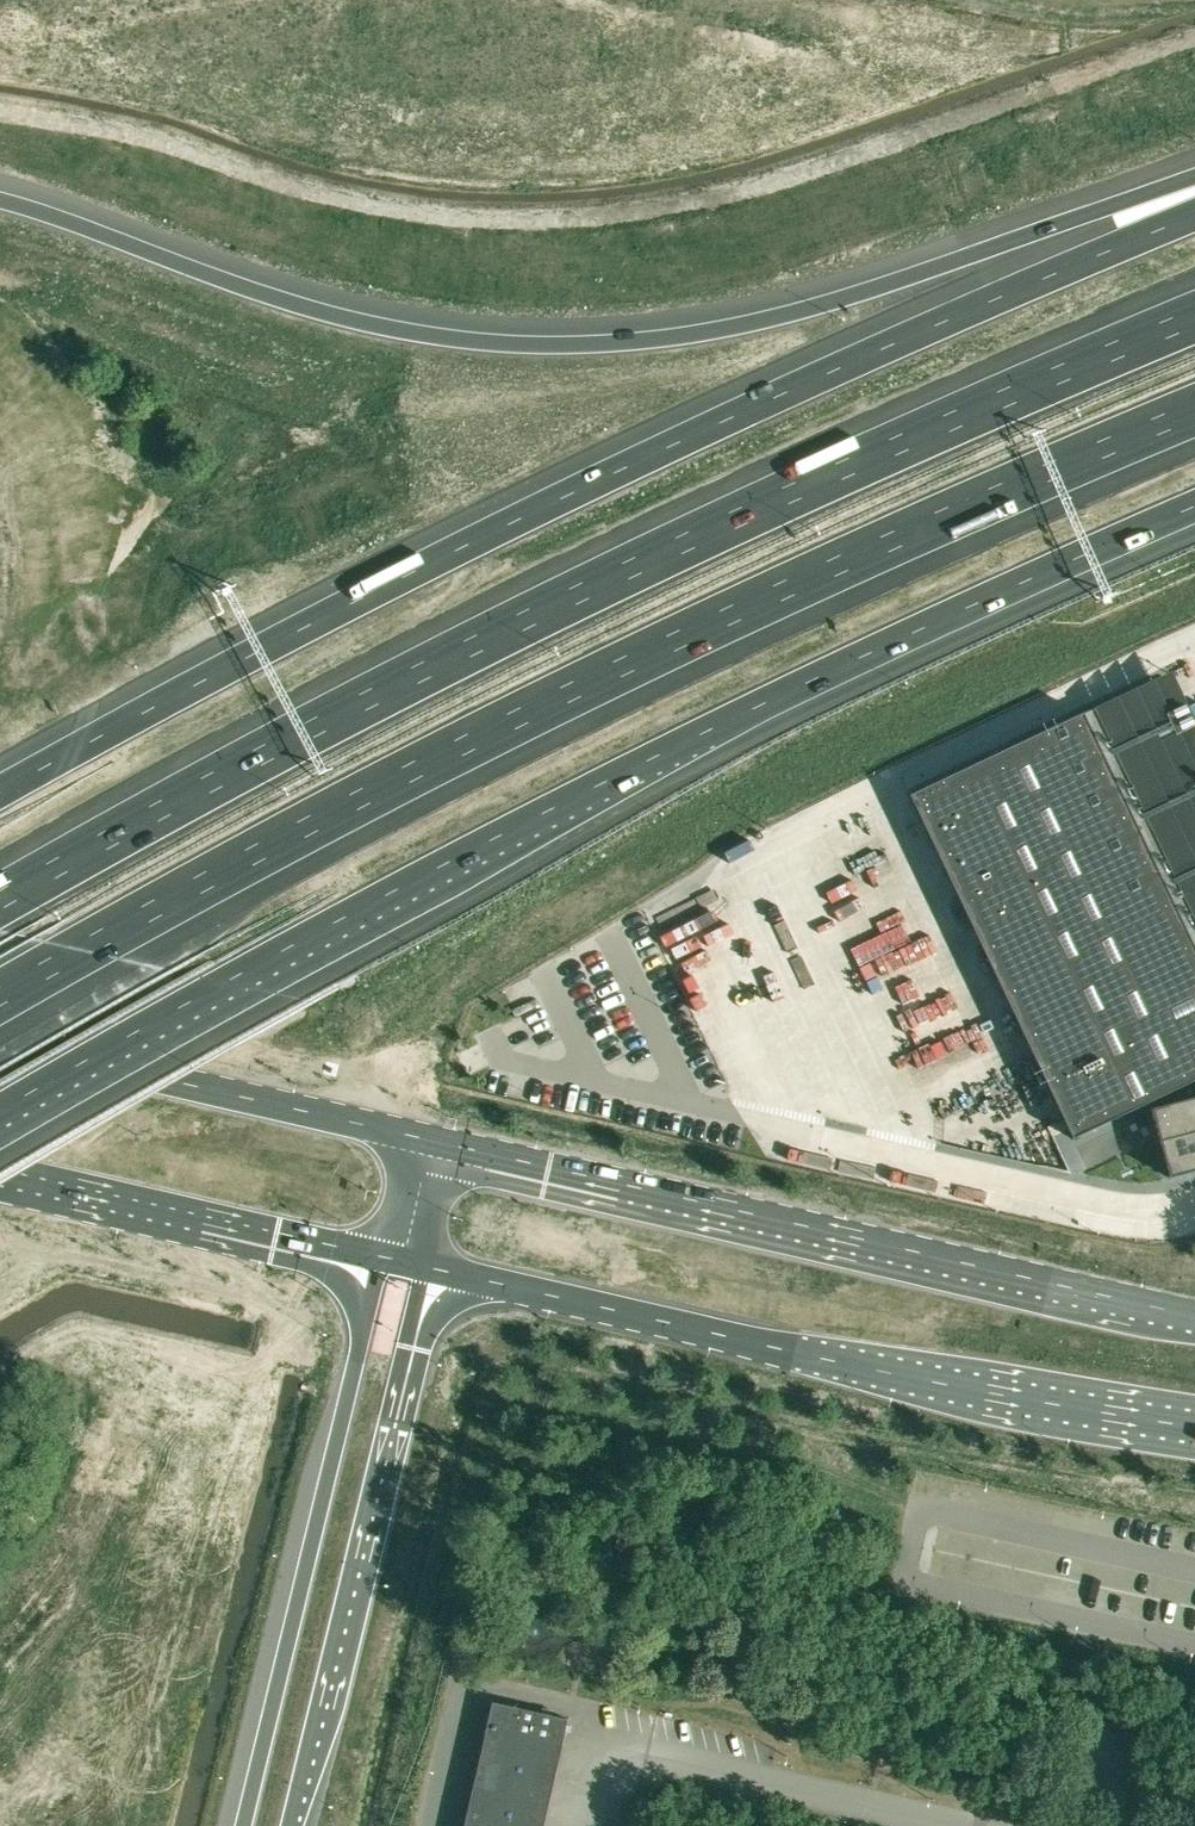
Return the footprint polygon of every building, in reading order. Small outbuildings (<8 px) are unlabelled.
[(1161,682),(1186,677),(1184,666),(1158,671),(1161,682)] [(908,814),(1072,1154),(1148,1118),(1151,1124),(1149,1124),(1167,1192),(1194,1185),(1194,972),(1079,731),(908,814)] [(568,1719),(492,1702),(463,1825),(543,1825),(568,1719)]
